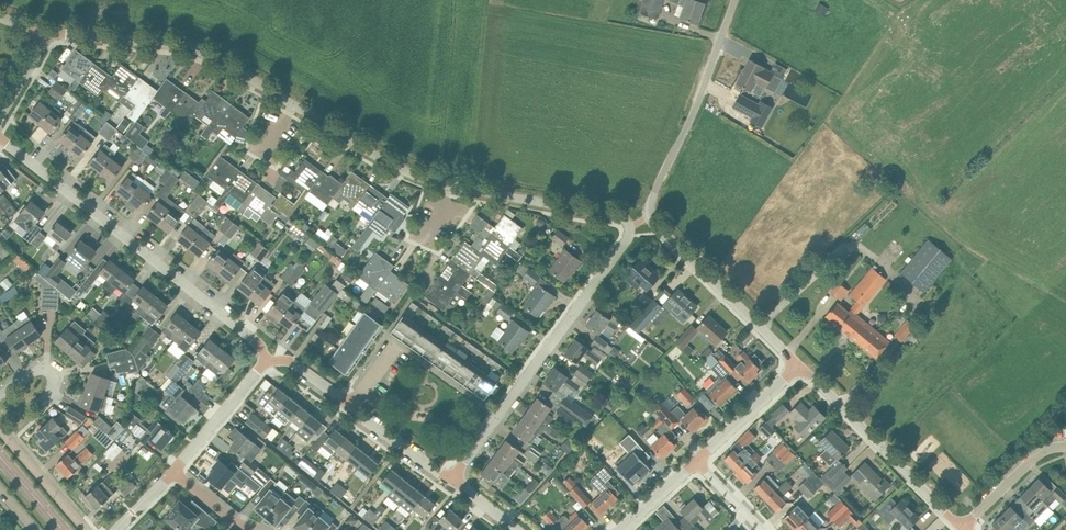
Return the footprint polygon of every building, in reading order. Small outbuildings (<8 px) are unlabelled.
[(640,13),(657,20),(664,0),(645,0),(643,4),(640,13)] [(678,4),(680,5),(685,6),(683,10),(681,17),(686,19),(697,23),(704,3),(696,0),(668,0),(678,4)] [(76,49),(62,69),(80,82),(94,63),(89,59),(88,61),(75,51),(76,50),(76,49)] [(750,59),(745,67),(737,83),(751,90),(755,81),(775,92),(782,78),(763,68),(763,67),(750,59)] [(106,90),(103,88),(107,83),(111,78),(98,69),(100,67),(94,63),(80,82),(98,95),(100,93),(103,95),(106,90)] [(107,83),(123,95),(120,100),(122,102),(140,77),(134,73),(133,75),(120,66),(122,64),(121,64),(111,78),(107,83)] [(145,81),(140,77),(122,102),(124,103),(132,110),(128,116),(136,121),(137,119),(140,121),(146,113),(143,111),(153,97),(156,92),(144,83),(145,81)] [(156,92),(153,97),(166,107),(160,114),(166,118),(171,110),(185,91),(180,87),(167,78),(157,90),(156,92)] [(67,90),(68,89),(58,81),(48,92),(58,101),(64,94),(67,90)] [(67,90),(64,94),(74,102),(77,97),(72,93),(67,90)] [(199,110),(212,119),(201,134),(206,138),(213,130),(232,104),(226,100),(225,102),(213,93),(214,91),(213,90),(202,106),(199,110)] [(190,95),(185,91),(171,110),(182,118),(177,129),(182,133),(199,110),(202,106),(189,97),(190,95)] [(740,94),(733,106),(753,117),(751,121),(762,126),(767,116),(756,111),(759,105),(740,94)] [(70,117),(83,102),(77,97),(74,102),(65,113),(70,117)] [(29,115),(40,124),(51,110),(40,102),(29,115)] [(71,126),(70,125),(59,139),(70,148),(81,134),(86,129),(79,123),(78,123),(75,121),(88,106),(83,102),(70,117),(75,121),(71,126)] [(232,104),(213,130),(218,134),(223,127),(236,137),(250,117),(248,119),(236,110),(237,108),(232,104)] [(51,110),(40,124),(51,133),(62,119),(58,116),(60,113),(53,107),(51,110)] [(104,137),(113,126),(107,121),(99,132),(104,137)] [(104,137),(109,141),(118,130),(113,126),(104,137)] [(141,133),(135,141),(143,148),(147,143),(150,139),(141,133)] [(70,148),(81,157),(92,143),(81,134),(70,148)] [(143,148),(142,149),(143,150),(150,156),(155,150),(153,148),(147,143),(143,148)] [(90,163),(101,172),(112,158),(116,152),(105,144),(101,150),(90,163)] [(143,150),(142,149),(138,146),(137,145),(129,156),(135,161),(143,150)] [(143,150),(135,161),(140,165),(145,159),(154,166),(158,162),(150,156),(143,150)] [(207,175),(226,188),(239,170),(234,166),(233,167),(220,158),(221,156),(207,175)] [(122,167),(112,158),(101,172),(111,181),(122,167)] [(294,174),(291,177),(299,183),(309,191),(323,172),(318,168),(317,170),(304,160),(306,159),(305,158),(300,165),(297,170),(294,174)] [(12,183),(0,169),(0,193),(12,183)] [(165,185),(173,174),(168,169),(159,180),(165,185)] [(245,174),(239,170),(226,188),(217,200),(213,205),(218,209),(220,207),(225,200),(238,210),(257,183),(256,184),(243,175),(245,174)] [(128,177),(124,182),(117,191),(128,199),(139,186),(134,181),(138,175),(133,171),(128,177)] [(338,190),(333,196),(340,201),(343,198),(354,206),(356,203),(356,204),(369,186),(370,185),(365,180),(364,182),(351,173),(352,171),(342,184),(340,187),(338,190)] [(185,172),(180,179),(183,181),(184,179),(195,188),(199,182),(185,172)] [(323,172),(309,191),(317,197),(317,196),(327,204),(328,204),(333,196),(338,190),(340,187),(328,177),(329,176),(323,172)] [(180,179),(173,174),(165,185),(170,189),(176,182),(180,185),(183,181),(180,179)] [(257,183),(238,210),(243,214),(248,217),(250,218),(250,217),(251,216),(257,221),(260,216),(270,224),(278,215),(291,226),(294,222),(290,218),(290,217),(273,204),(271,203),(276,196),(275,196),(274,198),(262,189),(263,187),(257,183)] [(139,186),(128,199),(135,205),(139,208),(146,199),(150,194),(139,186)] [(354,206),(353,208),(360,214),(371,221),(374,217),(388,198),(383,194),(382,195),(369,186),(356,204),(356,203),(354,206)] [(3,193),(0,196),(0,205),(10,217),(18,210),(3,193)] [(195,209),(204,198),(198,193),(185,210),(175,203),(158,223),(169,232),(180,219),(184,222),(191,214),(195,209)] [(388,198),(374,217),(371,221),(352,247),(353,247),(354,246),(360,250),(367,240),(361,236),(368,227),(370,228),(371,226),(383,235),(381,237),(382,237),(389,228),(395,232),(403,221),(401,219),(410,207),(409,206),(409,207),(402,202),(402,201),(391,193),(388,198)] [(148,215),(158,223),(175,203),(164,194),(148,215)] [(204,198),(195,209),(200,213),(209,202),(208,201),(204,198)] [(277,199),(273,204),(290,217),(295,209),(286,202),(284,204),(277,199)] [(31,201),(15,220),(29,231),(29,230),(36,236),(40,232),(42,229),(35,224),(38,219),(39,220),(40,218),(45,212),(43,211),(45,209),(39,205),(38,206),(31,201)] [(185,230),(178,239),(189,248),(200,234),(206,226),(196,218),(191,214),(184,222),(188,226),(185,230)] [(490,223),(486,229),(510,246),(523,228),(504,214),(504,215),(506,216),(496,228),(490,223)] [(226,233),(234,222),(228,217),(220,228),(226,233)] [(62,243),(62,244),(71,233),(57,222),(49,233),(57,240),(52,247),(56,250),(62,243)] [(226,233),(232,237),(240,227),(234,222),(226,233)] [(293,224),(289,230),(305,241),(309,235),(293,224)] [(13,232),(6,227),(0,235),(0,236),(7,241),(13,232)] [(501,258),(510,246),(486,229),(483,232),(482,231),(479,232),(475,237),(475,240),(476,241),(472,246),(479,251),(479,252),(484,256),(496,265),(496,264),(498,266),(504,259),(501,258)] [(553,237),(563,245),(568,238),(558,230),(553,237)] [(40,232),(36,236),(31,242),(38,248),(46,237),(40,232)] [(200,234),(189,248),(200,256),(211,243),(200,234)] [(924,292),(929,287),(934,291),(952,270),(947,265),(952,259),(929,239),(901,273),(924,292)] [(66,258),(81,270),(96,252),(95,252),(95,251),(90,246),(89,247),(81,240),(66,258)] [(255,257),(264,246),(259,241),(250,252),(255,257)] [(455,254),(451,259),(471,274),(476,278),(481,272),(475,268),(484,256),(479,252),(479,251),(472,246),(465,241),(466,243),(457,255),(455,254)] [(332,254),(321,244),(318,248),(321,251),(321,250),(329,257),(332,254)] [(516,251),(522,256),(528,247),(523,244),(518,252),(516,251)] [(255,257),(261,261),(270,250),(264,246),(255,257)] [(217,274),(230,258),(219,249),(208,263),(212,266),(210,269),(217,274)] [(550,270),(564,281),(572,270),(573,271),(581,261),(565,250),(550,270)] [(518,261),(522,256),(516,251),(512,257),(518,261)] [(376,252),(366,266),(358,277),(376,290),(391,270),(394,266),(376,252)] [(234,253),(230,258),(217,274),(224,280),(226,277),(230,280),(245,262),(234,253)] [(56,275),(66,262),(59,257),(51,267),(49,269),(56,275)] [(110,260),(103,268),(100,272),(107,278),(103,284),(108,288),(122,270),(117,266),(120,262),(113,257),(110,260)] [(661,276),(650,266),(641,258),(628,273),(647,291),(661,276)] [(449,266),(440,279),(457,291),(467,298),(472,291),(463,284),(471,274),(451,259),(448,265),(449,266)] [(286,281),(291,285),(305,268),(306,269),(309,265),(303,260),(300,264),(299,264),(295,270),(294,270),(286,281)] [(523,276),(534,284),(540,276),(530,268),(529,269),(523,264),(522,265),(521,264),(519,267),(520,268),(518,271),(523,276)] [(249,273),(245,279),(238,287),(249,296),(266,276),(267,275),(255,265),(249,273)] [(280,276),(286,281),(294,270),(289,265),(280,276)] [(886,279),(872,267),(850,294),(857,301),(848,311),(837,302),(825,316),(846,333),(859,316),(856,314),(886,279)] [(122,270),(108,288),(104,292),(110,296),(113,292),(118,286),(124,292),(134,279),(137,276),(129,270),(127,273),(122,270)] [(391,270),(376,290),(395,303),(408,286),(395,276),(396,274),(391,270)] [(49,309),(50,283),(39,273),(35,278),(43,285),(41,308),(49,309)] [(84,291),(85,292),(95,280),(89,275),(74,294),(79,298),(84,291)] [(266,276),(249,296),(260,305),(271,291),(276,285),(266,276)] [(489,281),(482,276),(479,280),(486,285),(489,281)] [(444,310),(450,301),(457,291),(440,279),(438,277),(434,283),(436,284),(427,297),(425,295),(425,296),(444,310)] [(486,285),(479,280),(478,279),(473,286),(482,292),(487,285),(486,285)] [(311,302),(323,312),(337,294),(344,286),(336,280),(330,288),(326,284),(312,301),(311,302)] [(58,309),(59,294),(69,303),(71,300),(50,283),(49,309),(58,309)] [(844,288),(839,283),(832,292),(837,297),(844,288)] [(524,306),(529,310),(538,316),(546,306),(547,306),(555,296),(539,285),(524,306)] [(137,319),(141,314),(156,296),(143,286),(133,299),(140,304),(132,315),(137,319)] [(0,297),(0,299),(2,303),(8,299),(7,299),(18,292),(15,288),(4,295),(4,294),(0,297)] [(342,290),(338,296),(342,299),(346,293),(342,290)] [(677,290),(670,298),(666,302),(686,320),(697,307),(677,290)] [(277,324),(280,320),(296,300),(284,291),(269,311),(273,314),(270,318),(277,324)] [(653,300),(645,292),(634,303),(641,310),(647,304),(649,305),(653,300)] [(168,305),(156,296),(141,314),(152,323),(151,324),(152,325),(158,318),(168,305)] [(510,318),(512,319),(516,313),(503,304),(497,300),(496,301),(493,298),(489,303),(492,306),(498,311),(497,312),(508,320),(510,318)] [(290,328),(306,308),(296,300),(280,320),(290,328)] [(643,311),(629,327),(638,333),(641,330),(651,319),(654,322),(661,315),(658,312),(662,308),(653,300),(649,305),(650,306),(644,313),(643,311)] [(415,310),(418,306),(412,302),(410,306),(415,310)] [(122,304),(114,314),(120,319),(128,308),(127,308),(122,304)] [(112,316),(104,310),(101,313),(96,321),(104,327),(109,320),(112,316)] [(613,315),(610,319),(597,310),(587,324),(599,333),(604,327),(612,332),(617,326),(620,328),(624,323),(613,315)] [(355,324),(375,338),(384,325),(364,311),(355,324)] [(167,325),(167,326),(163,331),(170,337),(174,341),(189,322),(177,313),(173,318),(172,317),(171,318),(172,319),(167,325)] [(436,325),(439,321),(428,313),(425,317),(436,325)] [(320,326),(324,329),(332,317),(328,315),(320,326)] [(391,332),(401,340),(414,322),(403,315),(391,332)] [(716,344),(720,340),(727,332),(709,315),(698,328),(716,344)] [(19,319),(14,322),(28,343),(41,335),(32,321),(31,321),(27,316),(22,320),(19,319)] [(846,333),(863,347),(877,331),(859,316),(846,333)] [(908,319),(895,335),(902,341),(915,325),(908,319)] [(68,329),(67,328),(56,341),(68,351),(84,332),(86,330),(75,320),(68,329)] [(513,320),(505,331),(499,327),(493,336),(498,340),(498,341),(512,351),(520,341),(521,342),(529,331),(513,320)] [(28,343),(14,322),(14,323),(2,331),(0,327),(0,340),(2,342),(7,339),(16,352),(28,343)] [(201,332),(189,322),(174,341),(178,344),(178,345),(186,352),(191,345),(201,332)] [(401,340),(412,347),(424,330),(414,322),(401,340)] [(355,324),(346,336),(366,350),(375,338),(355,324)] [(135,356),(155,330),(149,326),(141,336),(142,337),(130,351),(134,354),(135,356)] [(691,326),(675,342),(682,348),(687,343),(697,332),(691,326)] [(457,340),(460,336),(449,327),(446,331),(457,340)] [(146,354),(161,335),(155,330),(135,356),(134,354),(139,370),(150,356),(146,354)] [(412,347),(422,355),(435,337),(424,330),(412,347)] [(863,347),(876,358),(889,342),(877,331),(863,347)] [(90,349),(91,348),(90,348),(95,342),(84,332),(68,351),(85,365),(95,353),(90,349)] [(311,338),(315,341),(319,335),(316,333),(311,338)] [(346,336),(338,348),(357,363),(366,350),(346,336)] [(592,343),(614,358),(615,357),(620,350),(614,346),(613,347),(598,336),(592,343)] [(422,355),(433,362),(445,344),(435,337),(422,355)] [(208,367),(222,349),(210,339),(196,357),(208,367)] [(588,349),(584,346),(576,339),(565,353),(577,363),(583,356),(595,365),(600,359),(595,355),(588,349)] [(478,354),(481,350),(469,342),(467,346),(478,354)] [(433,362),(443,369),(455,352),(445,344),(433,362)] [(709,347),(701,355),(704,359),(713,351),(709,347)] [(134,354),(130,351),(127,348),(107,354),(109,361),(134,354)] [(338,348),(328,361),(348,375),(357,363),(338,348)] [(234,358),(222,349),(208,367),(224,380),(232,370),(228,367),(234,358)] [(723,354),(719,349),(714,354),(718,359),(723,354)] [(735,367),(746,380),(749,382),(755,376),(753,374),(759,367),(757,366),(762,361),(755,354),(750,358),(744,351),(738,357),(741,361),(736,366),(735,367)] [(443,369),(453,377),(466,359),(455,352),(443,369)] [(189,357),(183,353),(175,363),(174,362),(165,374),(169,378),(171,379),(189,357)] [(134,354),(109,361),(111,369),(117,367),(118,371),(128,368),(129,373),(139,370),(134,354)] [(735,367),(736,366),(725,354),(719,359),(731,372),(735,367)] [(194,361),(189,357),(171,379),(177,384),(194,361)] [(499,369),(502,365),(490,357),(487,361),(499,369)] [(476,367),(466,359),(453,377),(464,384),(476,367)] [(705,390),(719,405),(736,389),(725,376),(729,373),(719,362),(711,368),(719,377),(705,390)] [(575,373),(587,382),(593,374),(581,365),(575,373)] [(464,384),(474,392),(487,374),(476,367),(464,384)] [(571,390),(575,393),(580,386),(567,376),(555,367),(544,381),(566,397),(571,390)] [(109,379),(102,376),(92,373),(88,383),(87,383),(85,388),(109,396),(111,389),(106,387),(109,379)] [(474,392),(485,399),(488,395),(497,382),(487,374),(474,392)] [(177,384),(171,379),(169,378),(161,387),(179,402),(174,408),(171,405),(166,411),(180,423),(183,420),(184,421),(196,408),(180,395),(184,390),(177,384)] [(199,379),(195,384),(194,384),(189,391),(204,403),(210,396),(202,390),(206,385),(199,379)] [(136,381),(131,387),(137,391),(142,385),(136,381)] [(684,387),(677,394),(687,405),(691,403),(695,399),(684,387)] [(81,404),(99,410),(104,412),(106,403),(109,396),(85,388),(83,394),(85,394),(81,404)] [(145,399),(132,388),(131,397),(136,402),(134,405),(138,408),(145,399)] [(269,401),(279,410),(290,397),(279,388),(273,395),(267,391),(259,402),(265,407),(269,401)] [(301,405),(290,397),(279,410),(275,415),(285,424),(290,418),(301,405)] [(537,398),(529,409),(549,423),(554,417),(549,414),(548,415),(547,414),(551,408),(537,398)] [(566,400),(564,399),(559,406),(576,418),(586,425),(593,416),(579,405),(577,407),(568,400),(566,400)] [(663,402),(656,409),(674,428),(681,422),(672,412),(663,402)] [(805,436),(817,424),(825,416),(816,408),(812,413),(800,402),(790,412),(799,421),(794,426),(805,436)] [(771,427),(781,418),(789,410),(783,404),(772,414),(773,415),(766,422),(771,427)] [(311,414),(301,405),(290,418),(301,427),(311,414)] [(679,405),(672,412),(681,422),(682,421),(683,422),(691,430),(692,429),(697,425),(699,427),(709,418),(702,411),(700,413),(697,410),(694,408),(687,414),(679,405)] [(572,424),(576,418),(559,406),(555,412),(552,416),(565,425),(568,421),(572,424)] [(70,407),(65,415),(80,424),(85,416),(70,407)] [(126,428),(125,429),(130,433),(131,432),(132,433),(133,432),(144,442),(149,436),(162,448),(174,434),(170,431),(171,430),(169,429),(168,430),(162,424),(156,419),(148,428),(141,422),(142,421),(128,409),(126,428)] [(521,420),(535,430),(541,434),(549,423),(529,409),(521,420)] [(657,428),(663,435),(651,445),(662,457),(675,445),(671,441),(677,436),(655,411),(648,417),(652,422),(651,423),(656,429),(657,428)] [(260,433),(267,425),(252,413),(246,421),(260,433)] [(322,423),(311,414),(301,427),(296,432),(308,441),(322,423)] [(112,427),(99,415),(94,422),(114,440),(120,433),(113,426),(112,427)] [(46,451),(62,436),(64,436),(67,434),(67,430),(63,426),(61,427),(53,418),(37,432),(41,437),(37,441),(46,451)] [(521,420),(513,431),(522,438),(527,441),(531,444),(532,443),(539,433),(535,430),(521,420)] [(771,427),(766,422),(760,428),(769,437),(775,431),(771,427)] [(649,430),(643,423),(635,429),(641,436),(649,430)] [(321,437),(329,426),(325,424),(318,435),(321,437)] [(88,430),(84,425),(66,442),(72,448),(84,437),(82,435),(88,430)] [(260,433),(265,437),(272,429),(267,425),(260,433)] [(235,428),(230,434),(237,439),(231,446),(239,453),(243,456),(246,459),(247,457),(252,461),(261,449),(262,449),(254,442),(244,435),(235,428)] [(325,441),(321,446),(332,455),(336,450),(346,437),(335,428),(333,431),(328,437),(325,441)] [(743,449),(757,437),(749,429),(731,447),(733,450),(725,458),(736,470),(750,457),(743,449)] [(828,486),(844,471),(847,468),(838,459),(849,447),(832,430),(820,442),(827,448),(820,455),(831,467),(820,477),(825,482),(828,486)] [(628,452),(615,464),(618,467),(616,468),(622,473),(621,473),(623,475),(632,485),(637,480),(639,482),(639,483),(651,472),(650,471),(650,472),(648,470),(650,468),(644,461),(641,458),(640,456),(640,457),(632,449),(638,443),(638,444),(639,444),(638,443),(629,434),(620,442),(628,452)] [(346,459),(357,446),(346,437),(336,450),(332,455),(343,463),(346,459)] [(282,451),(288,442),(283,438),(277,447),(282,451)] [(574,442),(571,439),(565,445),(568,448),(567,450),(561,446),(560,448),(565,452),(564,452),(569,457),(578,446),(574,442)] [(520,450),(515,446),(506,440),(498,451),(518,466),(518,465),(521,467),(525,462),(516,456),(520,450)] [(282,451),(287,455),(297,463),(300,460),(292,454),(294,452),(291,449),(294,446),(288,442),(282,451)] [(782,442),(773,451),(779,457),(789,448),(782,442)] [(532,443),(528,449),(539,457),(543,452),(532,443)] [(357,468),(368,455),(357,446),(346,459),(357,468)] [(73,460),(67,454),(57,464),(69,477),(81,466),(80,465),(93,454),(87,447),(73,460)] [(608,447),(597,457),(606,466),(617,457),(608,447)] [(789,448),(779,457),(785,464),(786,464),(795,455),(789,448)] [(539,457),(528,449),(524,454),(535,462),(539,457)] [(490,462),(510,477),(518,466),(498,451),(490,462)] [(748,482),(756,474),(757,473),(750,466),(760,457),(756,452),(750,457),(736,470),(748,482)] [(368,477),(372,472),(379,464),(368,455),(357,468),(368,477)] [(242,464),(254,474),(259,467),(247,457),(242,464)] [(212,470),(208,475),(210,476),(209,476),(208,477),(221,488),(229,477),(239,486),(242,488),(246,483),(256,492),(258,490),(261,486),(251,477),(241,468),(232,461),(227,466),(220,459),(214,467),(216,468),(214,471),(212,470)] [(542,464),(542,469),(546,472),(552,466),(545,460),(542,464)] [(482,473),(493,482),(500,487),(508,476),(509,477),(510,477),(490,462),(482,473)] [(865,462),(857,470),(851,475),(875,499),(890,485),(883,478),(880,481),(871,472),(873,471),(865,462)] [(316,466),(310,473),(314,477),(320,469),(316,466)] [(602,494),(590,504),(592,506),(600,514),(618,498),(616,496),(620,493),(608,480),(613,475),(605,467),(605,466),(596,475),(597,477),(591,483),(602,494)] [(314,477),(319,481),(326,473),(321,468),(320,469),(314,477)] [(392,469),(385,477),(381,482),(392,491),(403,478),(392,469)] [(852,479),(844,471),(828,486),(840,498),(842,497),(840,495),(841,493),(842,494),(845,490),(843,487),(852,479)] [(130,479),(120,488),(126,494),(136,485),(134,483),(137,480),(129,472),(126,475),(130,479)] [(111,474),(103,481),(98,485),(85,496),(97,509),(114,493),(109,487),(116,480),(111,474)] [(764,478),(762,480),(754,487),(766,500),(780,486),(769,475),(765,479),(764,478)] [(271,477),(257,493),(263,498),(255,508),(265,516),(281,498),(285,493),(275,484),(277,482),(271,477)] [(568,491),(584,507),(590,501),(568,477),(563,482),(570,489),(568,491)] [(798,487),(803,493),(814,482),(808,477),(798,487)] [(825,482),(820,477),(814,482),(803,493),(808,498),(825,482)] [(399,504),(414,486),(403,478),(392,491),(388,496),(399,505),(399,504)] [(524,487),(529,492),(530,490),(532,492),(540,483),(538,482),(534,478),(525,488),(524,487)] [(1048,506),(1057,498),(1061,502),(1065,497),(1065,496),(1058,487),(1052,493),(1051,491),(1051,490),(1039,478),(1030,487),(1048,506)] [(781,497),(786,493),(792,487),(785,480),(780,486),(766,500),(771,505),(768,508),(774,514),(777,511),(787,502),(781,497)] [(335,494),(342,486),(337,482),(330,490),(335,494)] [(342,486),(335,494),(341,498),(341,499),(348,490),(347,490),(342,486)] [(424,495),(414,486),(399,504),(410,513),(414,508),(424,495)] [(223,495),(243,509),(248,502),(227,487),(223,495)] [(514,497),(519,502),(529,492),(524,487),(514,497)] [(1023,509),(1034,520),(1048,506),(1030,487),(1020,496),(1028,504),(1023,509)] [(424,495),(414,508),(425,517),(435,504),(424,495)] [(892,497),(877,511),(884,518),(889,523),(897,515),(908,527),(910,525),(918,518),(901,500),(898,503),(892,497)] [(281,498),(265,516),(276,525),(284,515),(290,520),(297,511),(299,507),(289,499),(286,502),(281,498)] [(694,498),(687,505),(685,503),(680,507),(682,509),(681,510),(694,525),(701,519),(702,520),(705,518),(710,524),(716,518),(711,513),(704,505),(701,507),(694,498)] [(193,501),(187,507),(180,500),(176,505),(175,505),(165,517),(171,522),(171,521),(181,529),(189,529),(195,523),(210,528),(210,529),(218,521),(192,499),(192,500),(193,501)] [(297,511),(302,516),(294,526),(299,529),(308,529),(319,516),(324,510),(315,503),(313,505),(306,499),(299,507),(297,511)] [(834,521),(848,507),(841,500),(827,514),(834,521)] [(375,512),(368,520),(373,525),(373,524),(380,516),(386,509),(381,504),(375,512)] [(793,509),(791,510),(783,517),(795,529),(809,516),(814,511),(808,504),(798,514),(793,509)] [(1016,529),(1022,529),(1028,524),(1029,525),(1034,520),(1023,509),(1018,513),(1011,506),(1001,515),(1016,529)] [(363,507),(358,513),(363,516),(368,520),(375,512),(370,508),(368,510),(363,507)] [(848,507),(834,521),(840,527),(849,518),(854,523),(859,519),(848,507)] [(424,529),(454,529),(463,520),(450,509),(440,520),(435,515),(428,523),(425,526),(426,526),(424,529)] [(569,519),(565,515),(563,515),(558,520),(549,510),(543,516),(555,529),(560,529),(583,529),(588,525),(576,512),(569,519)] [(874,513),(864,522),(870,528),(879,519),(874,513)] [(1001,515),(992,524),(998,529),(1016,529),(1001,515)] [(319,516),(308,529),(335,529),(338,526),(332,521),(329,524),(319,516)] [(795,529),(818,529),(820,528),(809,516),(795,529)] [(678,529),(668,517),(654,529),(677,529),(678,529)]
